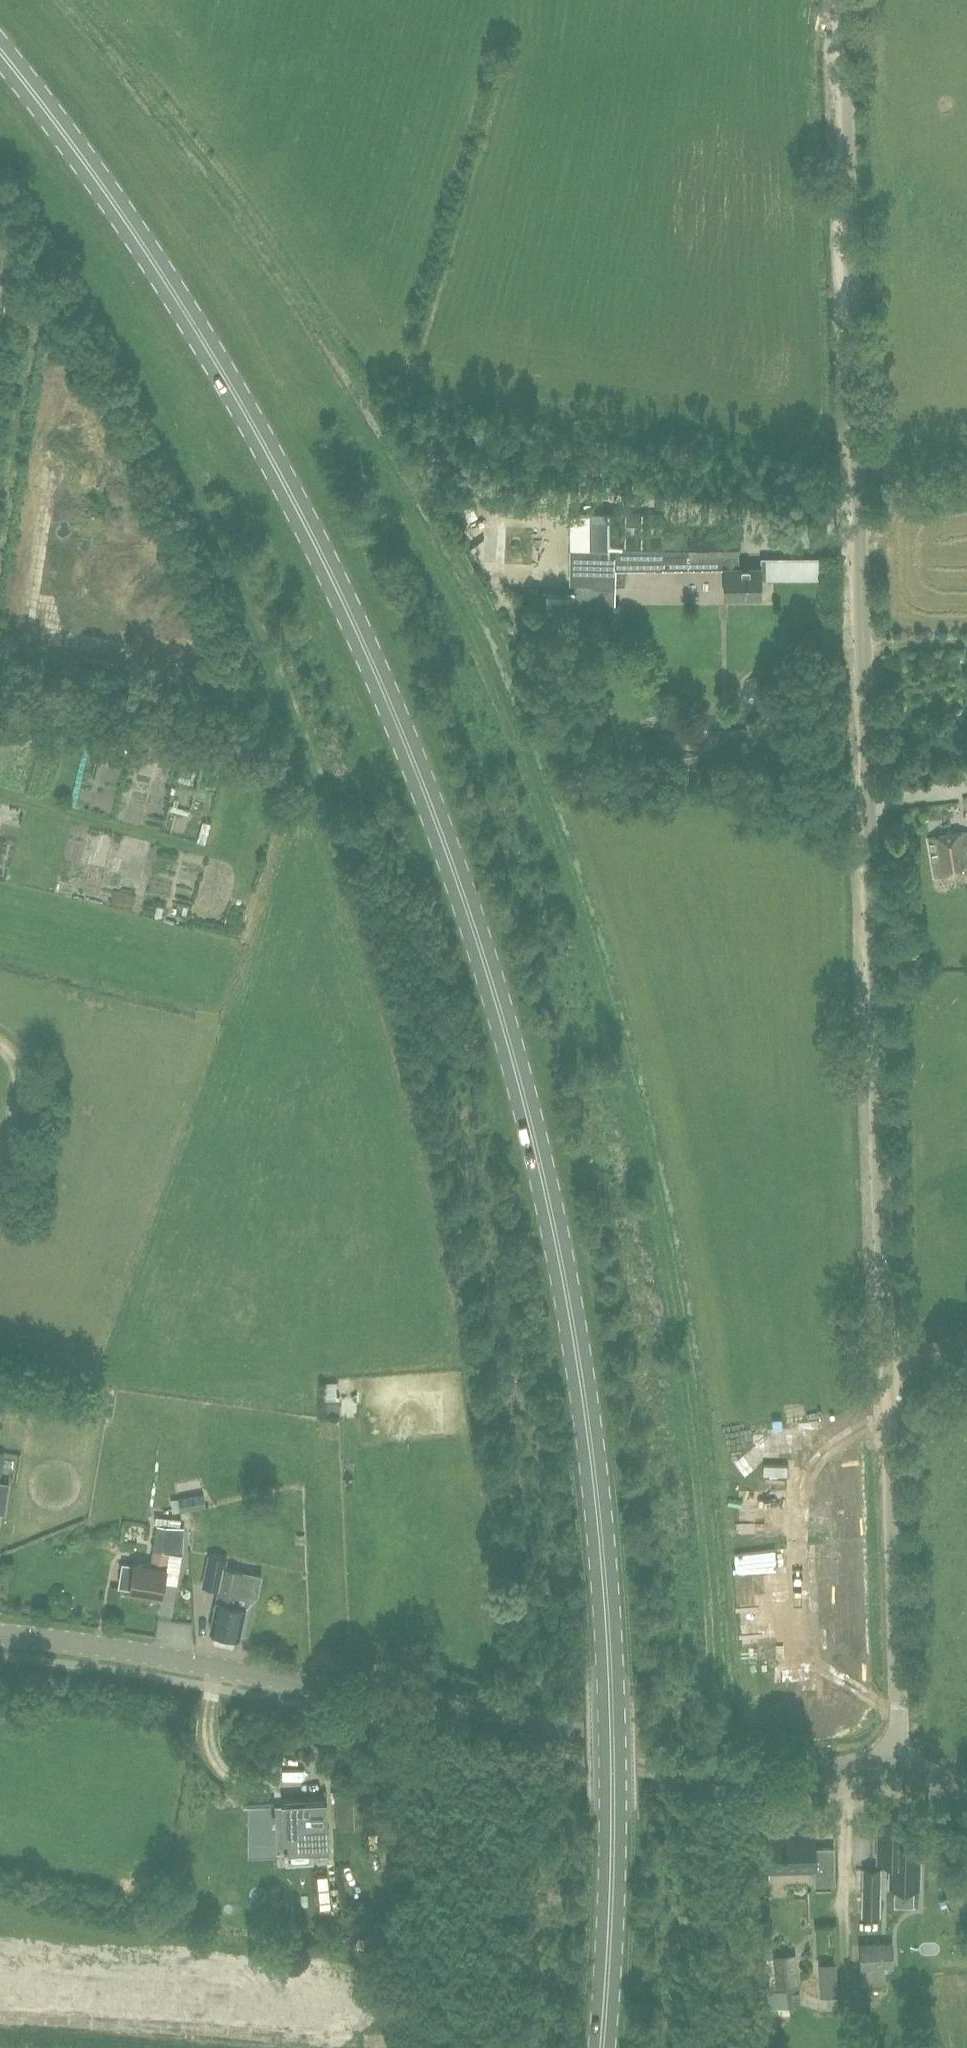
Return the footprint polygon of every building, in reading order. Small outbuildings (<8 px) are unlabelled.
[(738,533),(690,534),(663,534),(664,514),(594,513),(594,555),(594,569),(594,588),(615,589),(616,555),(623,555),(623,556),(663,557),(663,560),(690,560),(690,556),(726,556),(726,568),(725,568),(726,597),(761,597),(761,567),(736,568),(735,556),(738,555),(738,533)] [(930,838),(936,876),(966,871),(966,831),(930,838)] [(338,1384),(318,1384),(318,1416),(338,1416),(338,1384)] [(175,1509),(204,1501),(201,1490),(172,1498),(175,1509)] [(134,1563),(134,1564),(122,1563),(118,1587),(131,1589),(130,1591),(163,1596),(167,1568),(166,1568),(169,1552),(182,1554),(184,1527),(158,1526),(151,1566),(134,1563)] [(244,1572),(224,1568),(210,1631),(240,1637),(246,1608),(236,1606),(244,1572)] [(250,1843),(276,1842),(276,1839),(285,1838),(285,1847),(328,1845),(326,1802),(283,1804),(283,1809),(274,1809),(274,1804),(249,1805),(250,1843)] [(907,1842),(908,1826),(879,1825),(878,1861),(891,1861),(891,1886),(920,1887),(921,1843),(907,1842)] [(815,1833),(767,1834),(768,1870),(815,1869),(815,1884),(835,1884),(834,1847),(815,1847),(815,1833)] [(862,1916),(882,1917),(882,1893),(862,1892),(862,1916)] [(766,1958),(770,1993),(767,1993),(770,2017),(790,2014),(789,2004),(800,2003),(799,1988),(800,1988),(796,1953),(774,1956),(773,1945),(770,1946),(769,1942),(763,1943),(764,1950),(762,1951),(763,1959),(766,1958)] [(892,1943),(860,1944),(862,1968),(893,1967),(892,1943)] [(837,1964),(820,1964),(820,1997),(837,1996),(837,1964)]
